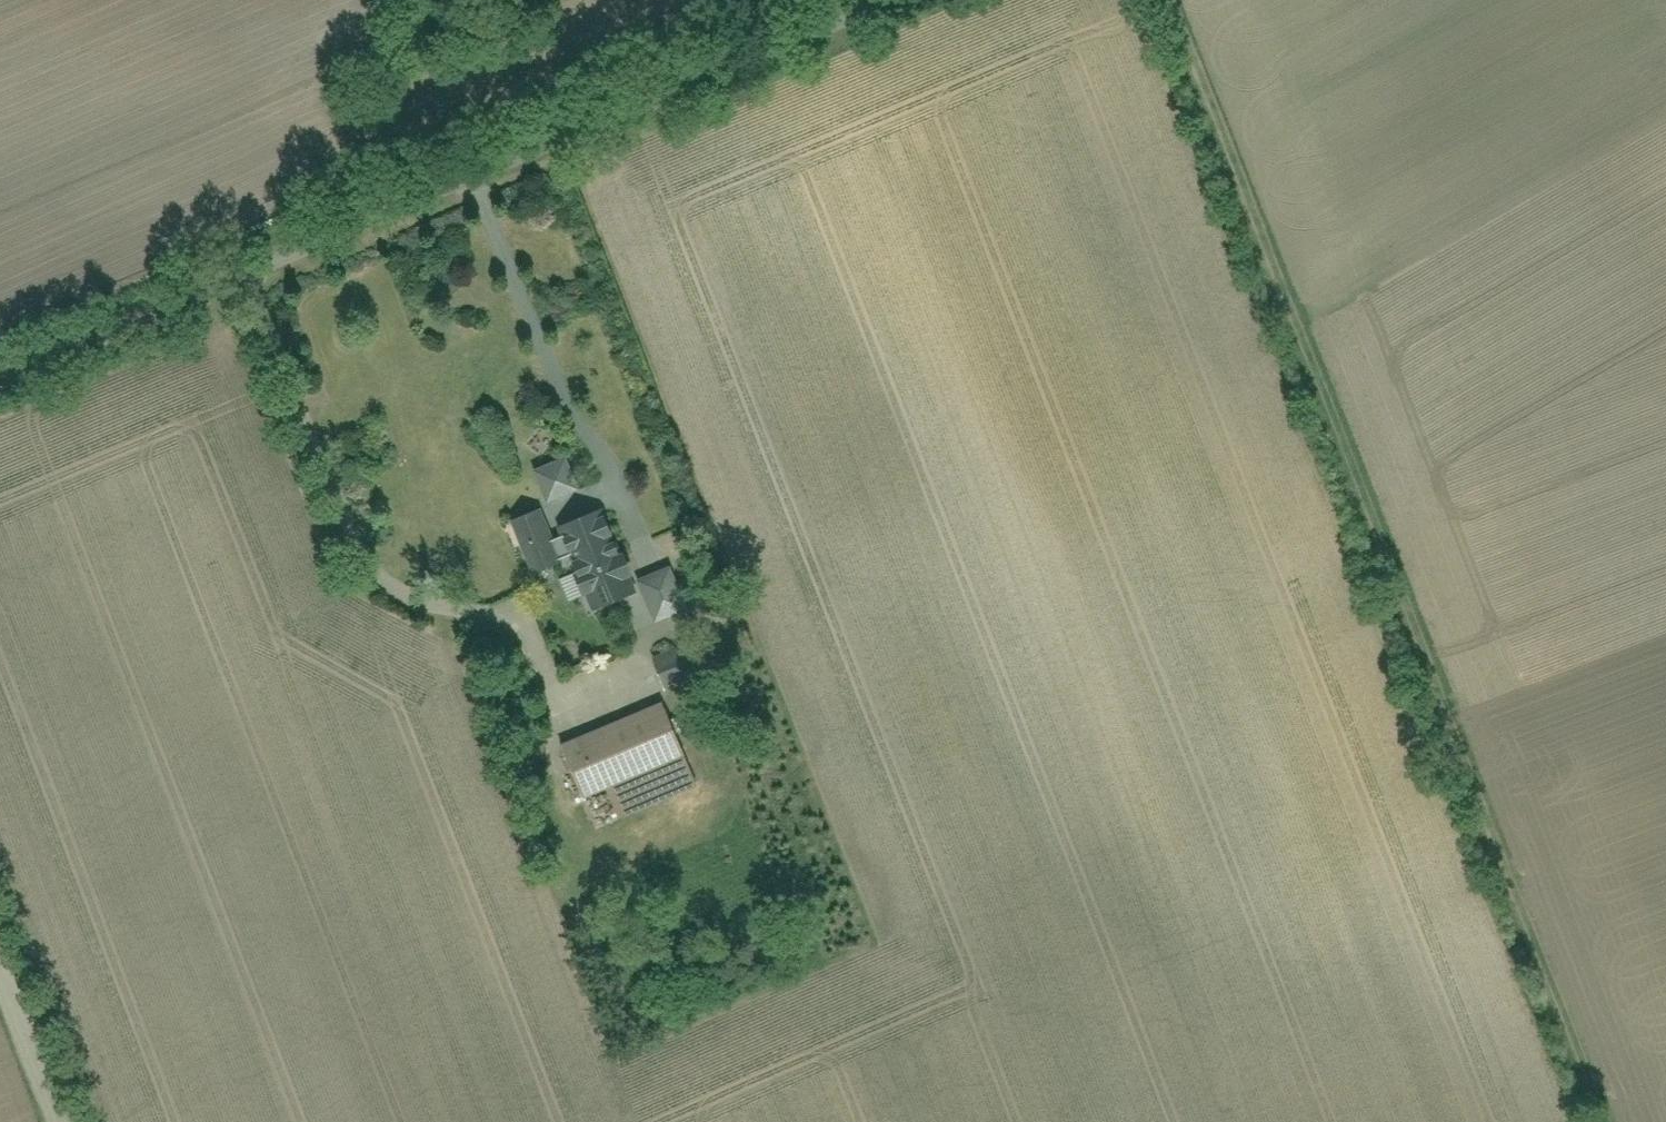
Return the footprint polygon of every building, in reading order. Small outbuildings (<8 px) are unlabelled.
[(531,469),(546,502),(581,485),(566,453),(531,469)] [(540,511),(515,522),(534,570),(573,555),(612,539),(601,513),(562,529),(566,540),(554,545),(540,511)] [(633,591),(612,539),(573,555),(595,607),(633,591)] [(664,705),(563,747),(583,796),(606,786),(619,816),(697,783),(664,705)]
